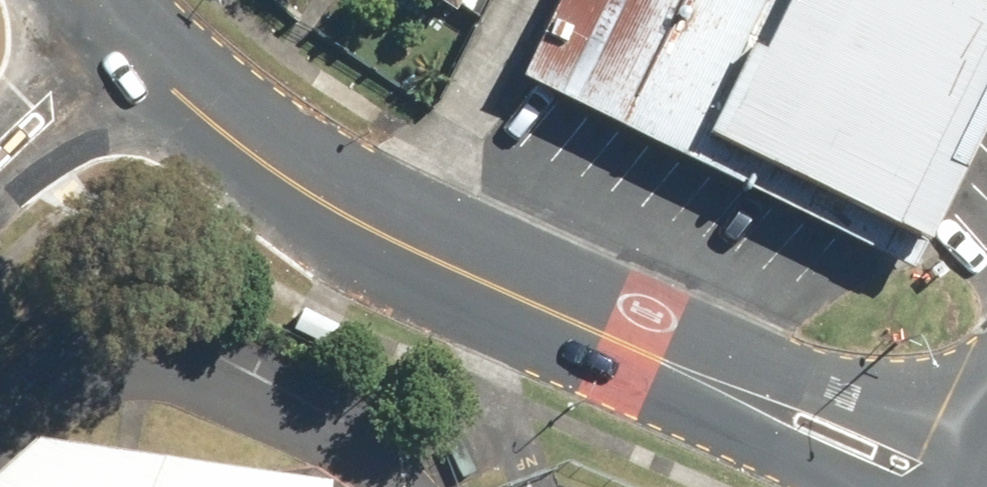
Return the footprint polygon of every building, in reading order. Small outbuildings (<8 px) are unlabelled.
[(550,74),(934,247),(986,129),(986,0),(584,0),(550,74)] [(320,475),(34,434),(0,479),(0,486),(318,486),(320,475)]
